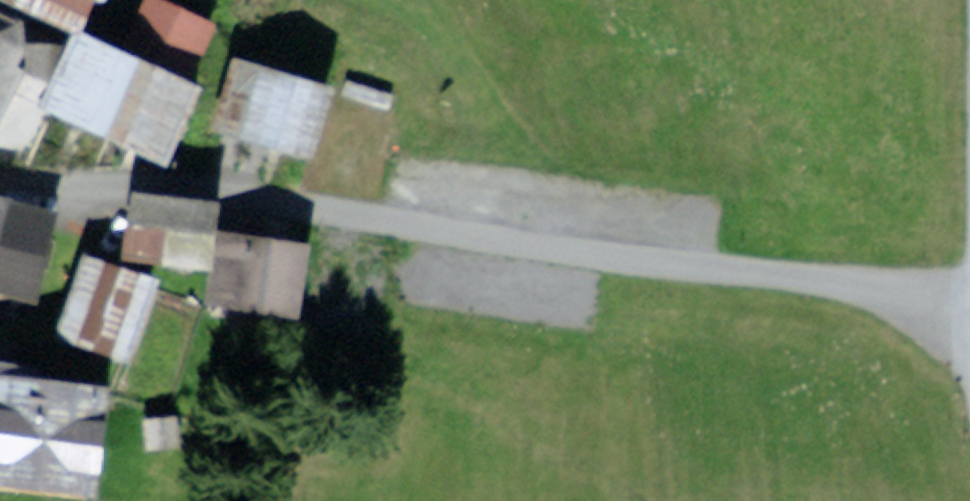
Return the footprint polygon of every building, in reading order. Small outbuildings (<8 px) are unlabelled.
[(87,18),(94,0),(38,0),(87,18)] [(9,91),(34,103),(59,49),(29,50),(23,31),(0,21),(0,111),(9,91)] [(201,83),(85,35),(53,111),(170,160),(201,83)] [(334,86),(234,58),(215,125),(315,154),(334,86)] [(0,200),(0,276),(39,284),(53,210),(0,200)] [(215,217),(135,207),(129,254),(209,264),(215,217)] [(306,246),(232,234),(221,300),(296,311),(306,246)] [(146,277),(94,259),(69,329),(120,347),(146,277)] [(0,370),(0,468),(86,480),(100,384),(0,370)] [(170,409),(147,411),(148,433),(172,431),(170,409)]
